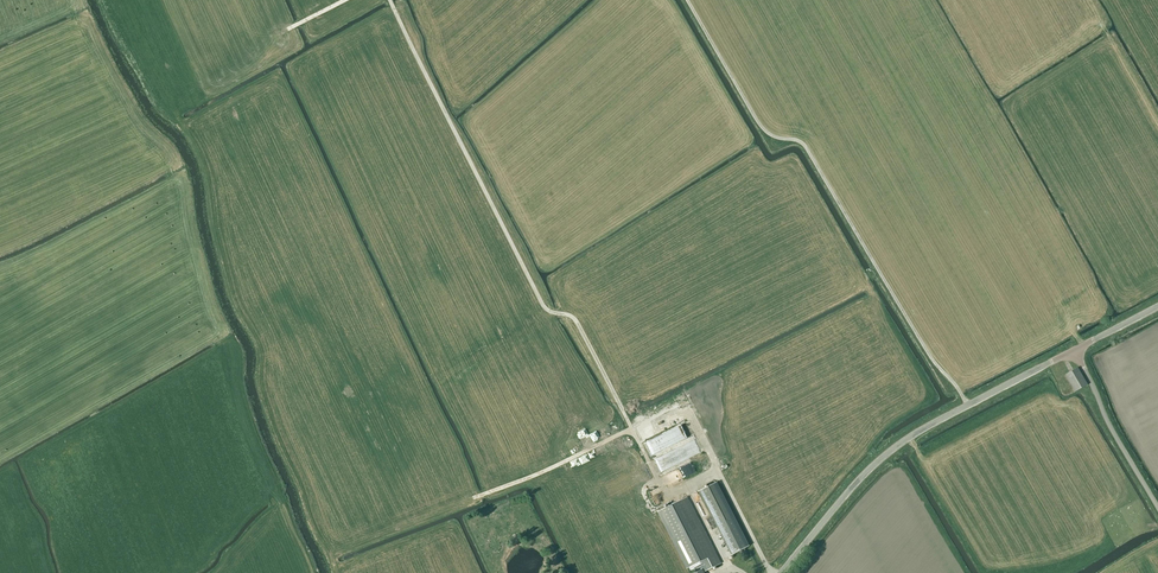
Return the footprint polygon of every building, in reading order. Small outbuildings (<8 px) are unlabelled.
[(1075,392),(1087,385),(1077,367),(1065,375),(1075,392)] [(640,436),(646,450),(665,441),(662,434),(659,435),(658,432),(649,435),(648,433),(640,436)] [(691,462),(661,474),(663,480),(668,478),(669,479),(694,469),(691,462)] [(749,546),(717,482),(698,491),(731,555),(749,546)] [(701,526),(687,497),(657,512),(686,569),(689,567),(690,571),(694,569),(696,572),(694,572),(703,572),(701,569),(702,568),(704,572),(720,563),(701,526)]
